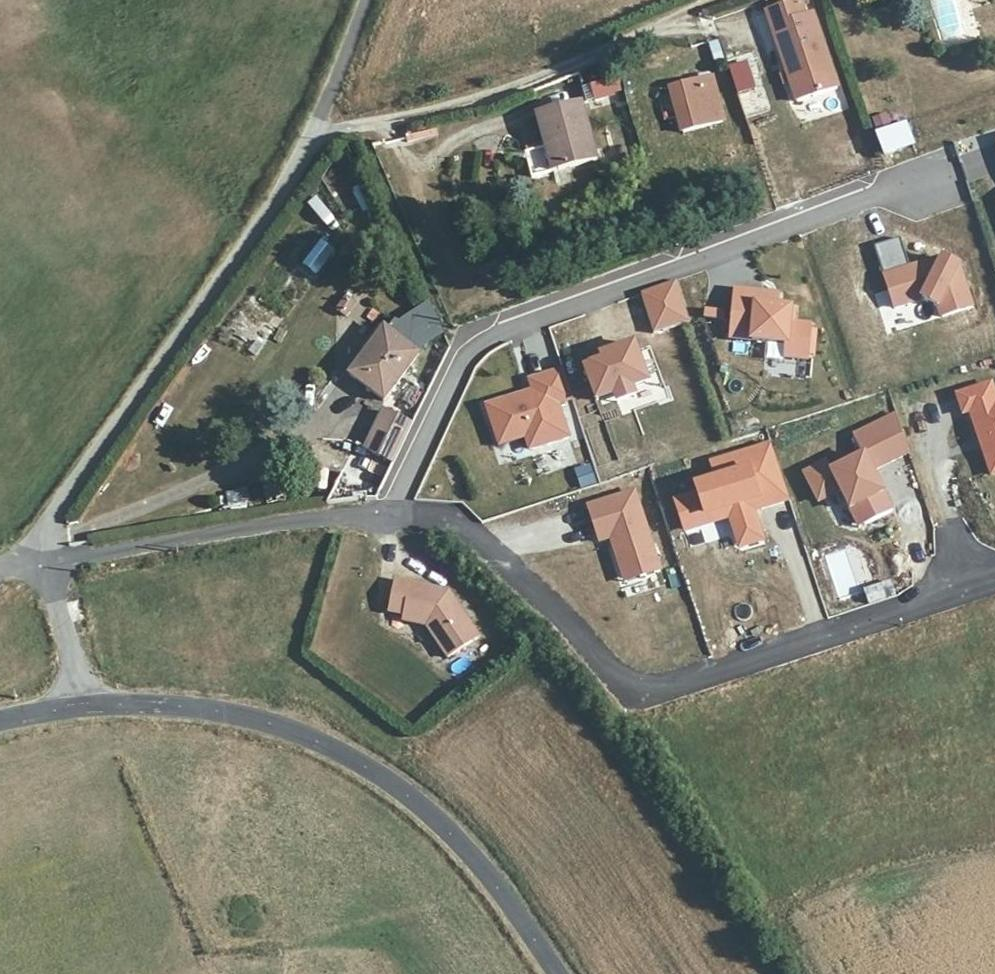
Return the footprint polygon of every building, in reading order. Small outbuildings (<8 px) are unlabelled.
[(771,9),(797,101),(839,89),(817,12),(810,15),(806,0),(800,0),(771,9)] [(672,79),(682,125),(722,118),(713,71),(672,79)] [(582,85),(586,103),(620,94),(616,77),(582,85)] [(522,151),(526,176),(593,161),(580,101),(538,111),(544,146),(522,151)] [(883,152),(913,148),(909,122),(880,126),(883,152)] [(900,240),(878,247),(898,307),(928,299),(939,304),(941,317),(975,305),(961,263),(944,253),(909,264),(900,240)] [(654,332),(689,322),(678,280),(642,289),(654,332)] [(780,292),(735,287),(730,340),(786,346),(785,359),(810,362),(814,323),(792,321),(793,304),(779,303),(780,292)] [(402,340),(366,323),(338,372),(374,391),(402,340)] [(604,360),(585,367),(596,399),(615,393),(618,402),(636,396),(633,387),(650,381),(635,340),(601,352),(604,360)] [(533,390),(486,405),(499,446),(526,437),(530,450),(569,437),(559,404),(573,399),(563,368),(529,378),(533,390)] [(957,394),(965,417),(970,415),(992,476),(994,474),(994,389),(992,381),(957,394)] [(330,409),(339,415),(353,394),(343,388),(330,409)] [(349,439),(383,460),(402,417),(368,404),(349,439)] [(827,461),(803,473),(818,502),(840,491),(859,529),(895,511),(875,471),(910,454),(898,412),(856,433),(866,452),(831,469),(827,461)] [(697,493),(677,500),(687,533),(729,520),(738,550),(767,540),(757,510),(790,500),(771,443),(712,462),(717,477),(694,484),(697,493)] [(581,486),(597,482),(593,464),(577,468),(581,486)] [(636,490),(587,506),(599,544),(612,540),(625,582),(662,571),(636,490)] [(850,549),(830,552),(837,597),(858,594),(850,549)] [(865,587),(869,604),(897,597),(893,580),(865,587)] [(486,637),(451,592),(396,587),(394,620),(408,620),(410,625),(434,631),(455,660),(486,637)]
